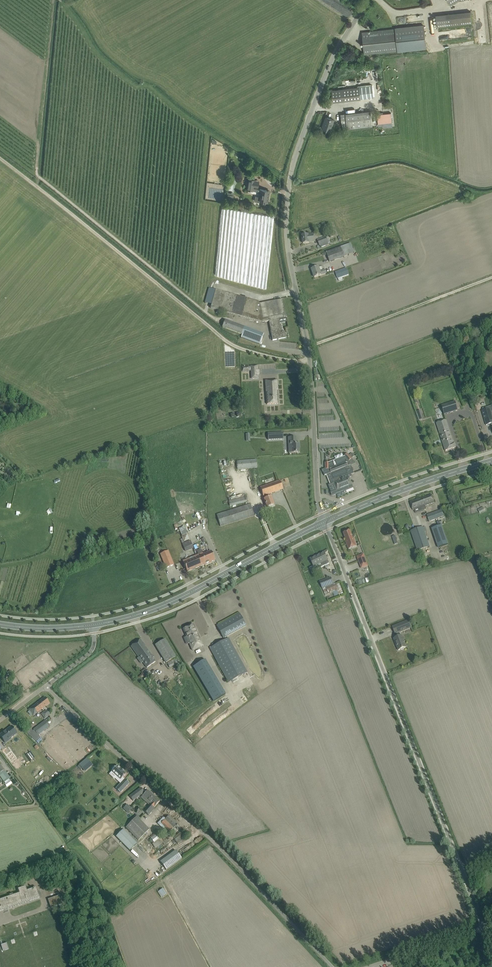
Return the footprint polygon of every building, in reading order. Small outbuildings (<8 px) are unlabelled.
[(437,27),(472,23),(471,11),(436,15),(437,27)] [(364,54),(397,50),(398,52),(426,49),(423,25),(395,28),(395,29),(362,32),(364,54)] [(372,86),(332,90),(333,102),(374,97),(372,86)] [(347,129),(372,126),(371,111),(341,114),(342,124),(347,124),(347,129)] [(391,113),(377,114),(378,123),(392,122),(391,113)] [(334,120),(332,119),(327,117),(325,124),(324,124),(322,128),(330,131),(334,120)] [(221,198),(223,184),(207,182),(206,198),(216,199),(216,197),(221,198)] [(269,191),(253,188),(253,191),(259,192),(259,193),(261,193),(261,197),(259,197),(259,202),(263,203),(264,201),(268,202),(269,191)] [(308,235),(302,236),(303,244),(309,243),(314,242),(313,234),(308,235)] [(328,236),(317,240),(319,245),(317,246),(318,248),(329,245),(328,244),(330,243),(328,236)] [(341,247),(326,252),(327,254),(330,262),(344,257),(341,247)] [(319,267),(313,269),(312,269),(315,277),(326,273),(325,270),(320,272),(319,267)] [(346,268),(335,272),(338,278),(349,275),(346,268)] [(258,302),(211,289),(210,288),(205,304),(211,306),(211,308),(262,323),(269,321),(273,340),(286,338),(285,331),(281,332),(279,319),(286,318),(286,317),(287,317),(286,315),(285,315),(282,299),(260,304),(258,302)] [(264,334),(245,327),(242,336),(241,338),(260,345),(261,342),(264,334)] [(468,339),(466,333),(458,336),(461,342),(468,339)] [(278,404),(277,380),(266,381),(267,404),(278,404)] [(325,396),(325,381),(316,381),(317,396),(325,396)] [(442,406),(444,415),(458,411),(455,402),(442,406)] [(482,410),(487,425),(491,424),(491,426),(491,415),(490,408),(486,409),(485,408),(483,408),(483,410),(482,410)] [(455,443),(454,443),(446,420),(436,423),(445,451),(456,447),(455,443)] [(300,452),(299,444),(296,444),(296,437),(288,437),(289,445),(292,445),(292,448),(289,449),(289,453),(300,452)] [(323,471),(325,476),(326,475),(330,485),(329,485),(328,485),(332,494),(332,493),(335,492),(335,491),(345,487),(346,491),(353,488),(349,478),(351,477),(350,475),(354,474),(351,466),(356,464),(352,459),(348,454),(345,456),(345,457),(329,463),(330,469),(326,469),(326,471),(323,472),(323,471)] [(236,461),(237,470),(257,468),(256,459),(236,461)] [(265,499),(264,499),(267,507),(274,505),(271,497),(270,494),(283,489),(280,480),(260,487),(263,496),(264,496),(265,499)] [(410,502),(413,510),(414,510),(426,505),(426,506),(435,503),(434,502),(432,495),(410,502)] [(228,501),(230,506),(247,502),(246,497),(228,501)] [(221,526),(254,516),(250,504),(217,515),(221,526)] [(430,522),(444,516),(442,510),(427,515),(430,522)] [(442,525),(432,529),(438,548),(448,544),(442,525)] [(424,531),(423,527),(410,531),(417,551),(430,547),(425,533),(424,531)] [(349,549),(357,546),(354,538),(353,538),(350,530),(343,533),(346,541),(345,541),(345,542),(346,541),(349,549)] [(185,543),(182,544),(186,552),(194,548),(190,541),(189,541),(185,543)] [(168,551),(161,554),(166,568),(174,564),(168,551)] [(196,556),(200,566),(215,560),(211,551),(203,554),(202,553),(196,556)] [(311,559),(313,564),(316,570),(329,563),(324,553),(318,556),(315,558),(315,557),(311,559)] [(368,566),(363,555),(363,554),(357,557),(362,568),(368,566)] [(187,572),(200,566),(196,556),(183,561),(187,572)] [(331,578),(320,582),(323,588),(325,595),(337,591),(339,595),(344,594),(340,584),(336,585),(334,586),(333,584),(331,578)] [(246,626),(242,618),(240,614),(217,626),(223,638),(246,626)] [(411,628),(409,620),(393,627),(395,634),(397,633),(398,637),(394,639),(396,644),(397,644),(399,650),(398,650),(406,648),(401,636),(399,632),(411,628)] [(183,629),(192,650),(203,646),(193,624),(183,629)] [(247,672),(228,638),(209,648),(228,683),(247,672)] [(176,657),(168,644),(165,639),(155,645),(166,663),(176,657)] [(140,640),(131,646),(139,658),(139,657),(147,668),(155,662),(153,658),(140,640)] [(205,660),(193,667),(213,701),(225,694),(205,660)] [(33,715),(49,703),(45,697),(29,709),(33,715)] [(46,720),(34,729),(38,735),(50,726),(46,720)] [(0,734),(0,736),(3,740),(5,743),(11,739),(10,738),(17,733),(13,727),(6,732),(5,731),(0,734)] [(11,751),(6,755),(16,769),(22,765),(11,751)] [(87,758),(78,766),(81,770),(82,768),(84,770),(91,763),(87,758)] [(3,781),(9,777),(5,771),(0,765),(0,764),(0,776),(3,781)] [(122,781),(116,789),(120,793),(129,783),(125,779),(124,779),(122,778),(126,774),(123,771),(122,770),(117,766),(116,766),(115,766),(114,766),(112,768),(112,770),(112,771),(111,772),(117,776),(115,778),(119,782),(120,780),(122,781)] [(141,788),(130,796),(133,801),(141,795),(143,796),(145,793),(144,792),(144,793),(141,788)] [(160,801),(148,791),(145,793),(143,796),(146,799),(151,803),(144,811),(149,815),(153,810),(152,810),(160,801)] [(132,822),(126,828),(139,840),(150,829),(141,821),(142,820),(136,814),(131,820),(132,822)] [(169,815),(161,823),(170,832),(175,826),(177,829),(180,826),(177,824),(169,815)] [(122,831),(116,837),(130,851),(137,844),(123,830),(122,831)] [(157,834),(151,839),(154,843),(153,844),(152,844),(153,845),(155,848),(164,842),(165,844),(166,844),(174,839),(178,845),(188,837),(183,831),(174,837),(173,835),(169,838),(167,835),(161,839),(157,834)] [(143,839),(139,842),(148,853),(151,849),(143,839)] [(166,870),(183,859),(178,850),(161,861),(166,870)] [(29,890),(27,890),(26,886),(18,889),(19,893),(13,895),(13,894),(9,895),(10,896),(0,900),(0,911),(40,898),(36,887),(29,890)] [(63,904),(62,901),(60,895),(48,899),(51,908),(63,904)] [(3,951),(9,949),(7,943),(1,945),(3,951)]
